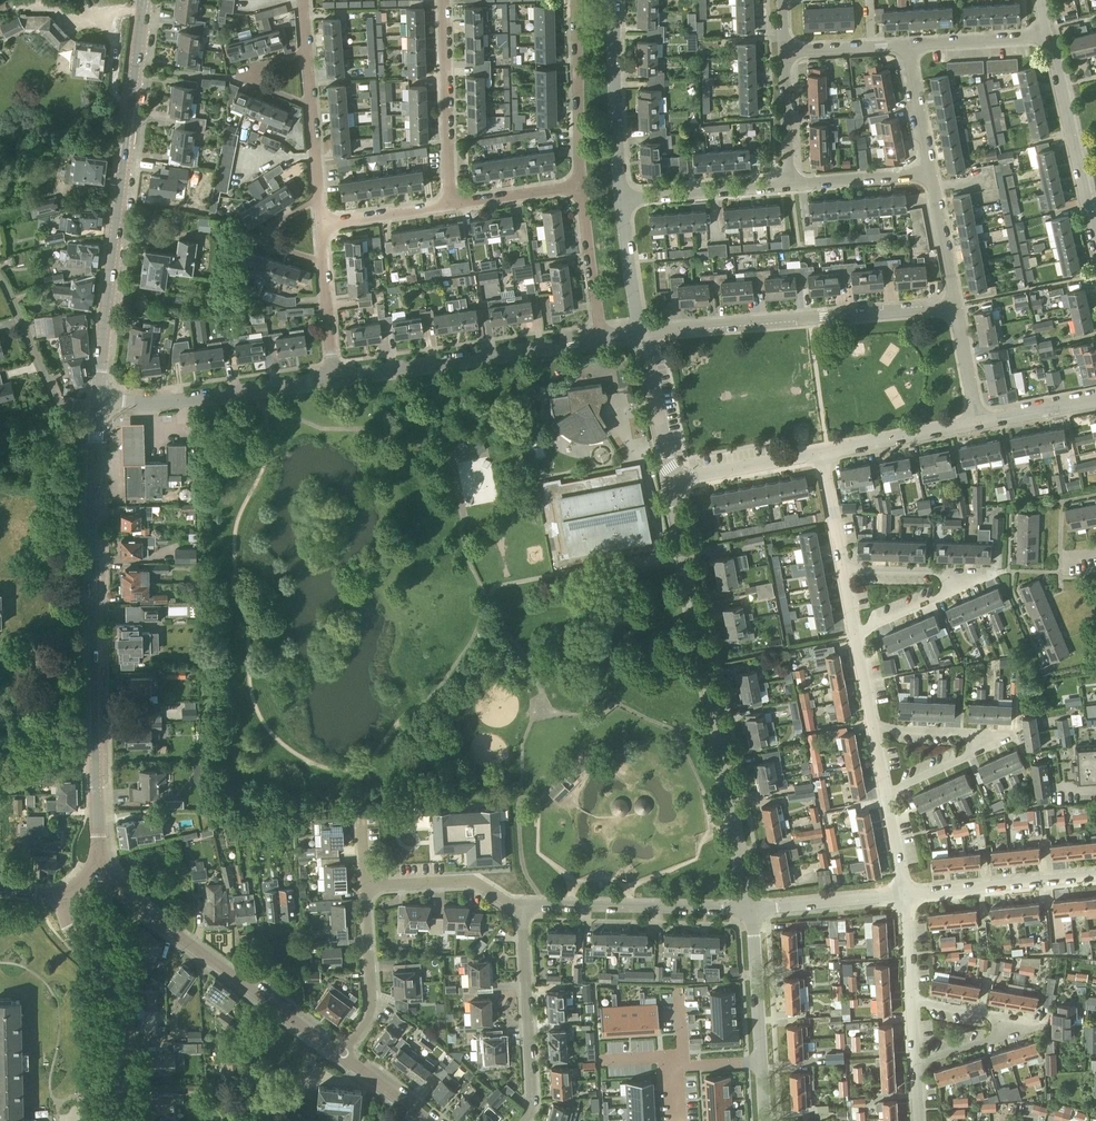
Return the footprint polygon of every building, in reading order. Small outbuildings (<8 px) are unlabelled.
[(656,11),(656,0),(637,0),(637,10),(656,11)] [(189,26),(204,28),(205,21),(194,20),(196,6),(174,3),(172,17),(175,17),(175,18),(190,20),(189,26)] [(753,17),(752,4),(736,5),(736,17),(753,17)] [(1006,4),(992,5),(993,21),(1007,21),(1006,4)] [(1006,4),(1007,21),(1020,20),(1019,4),(1006,4)] [(219,5),(218,17),(225,18),(225,13),(232,14),(233,7),(219,5)] [(534,5),(534,21),(552,21),(552,5),(549,5),(537,5),(534,5)] [(978,6),(979,22),(993,21),(992,5),(978,6)] [(979,22),(978,6),(964,7),(965,23),(979,22)] [(464,21),(482,20),(487,20),(487,7),(463,7),(464,21)] [(852,7),(836,8),(837,29),(853,28),(852,7)] [(898,26),(897,10),(883,11),(883,7),(876,7),(877,22),(884,22),(884,27),(898,26)] [(938,8),(939,24),(953,24),(952,7),(938,8)] [(258,12),(260,18),(267,16),(274,14),(272,8),(258,12)] [(406,14),(406,22),(424,21),(424,8),(400,9),(400,14),(406,14)] [(836,8),(820,9),(821,29),(837,29),(836,8)] [(925,9),(926,25),(939,24),(938,8),(925,9)] [(820,9),(804,10),(804,30),(821,29),(820,9)] [(911,10),(912,26),(926,25),(925,9),(911,10)] [(647,34),(663,34),(663,26),(656,26),(656,11),(637,10),(636,25),(647,26),(647,34)] [(911,10),(897,10),(898,26),(912,26),(911,10)] [(71,51),(74,52),(75,41),(70,38),(50,17),(49,18),(48,16),(23,16),(19,18),(19,17),(0,26),(6,37),(24,28),(39,28),(59,49),(62,46),(63,47),(68,50),(71,51)] [(264,32),(269,49),(282,45),(278,28),(271,30),(267,16),(260,18),(263,29),(264,32)] [(753,17),(736,17),(737,31),(753,31),(753,17)] [(323,21),(324,34),(340,33),(339,19),(323,21)] [(482,34),(482,20),(464,21),(464,34),(482,34)] [(424,21),(406,22),(406,35),(424,34),(424,21)] [(510,22),(511,33),(521,32),(521,24),(516,24),(516,21),(510,22)] [(552,21),(534,21),(535,34),(553,34),(552,21)] [(1087,55),(1087,58),(1090,57),(1089,54),(1095,53),(1095,42),(1094,32),(1088,33),(1086,25),(1080,26),(1087,55)] [(175,46),(198,49),(200,35),(203,35),(204,28),(189,26),(188,33),(180,32),(177,32),(175,46)] [(1087,55),(1080,26),(1075,28),(1077,36),(1070,37),(1075,58),(1075,57),(1076,60),(1078,60),(1078,57),(1087,55)] [(259,33),(251,36),(256,52),(269,49),(264,32),(263,29),(258,30),(259,33)] [(324,34),(325,48),(341,47),(340,33),(324,34)] [(406,35),(407,48),(425,48),(424,34),(406,35)] [(482,34),(464,34),(465,47),(482,47),(482,34)] [(553,34),(535,34),(535,48),(553,47),(553,34)] [(636,41),(636,56),(654,57),(655,42),(663,42),(663,34),(647,34),(647,42),(636,41)] [(256,52),(251,36),(239,39),(243,56),(256,52)] [(243,56),(239,39),(225,43),(230,59),(243,56)] [(698,41),(698,48),(704,48),(718,47),(718,40),(708,40),(708,41),(698,41)] [(75,41),(74,52),(72,73),(101,77),(102,67),(107,67),(108,55),(104,54),(105,45),(75,41)] [(737,43),(737,58),(754,57),(753,43),(737,43)] [(198,49),(175,46),(173,59),(176,60),(176,61),(185,62),(184,68),(198,70),(199,63),(196,63),(198,49)] [(325,48),(326,61),(342,60),(341,47),(325,48)] [(482,47),(465,47),(465,61),(472,61),(473,68),(489,68),(489,60),(483,60),(482,47)] [(553,47),(535,48),(535,59),(553,59),(553,47)] [(425,48),(407,48),(407,62),(425,61),(425,48)] [(654,57),(636,56),(635,72),(647,72),(647,80),(662,80),(663,72),(660,72),(660,63),(654,62),(654,57)] [(754,71),(754,57),(737,58),(738,71),(754,71)] [(342,60),(326,61),(327,75),(343,74),(342,60)] [(425,61),(407,62),(407,76),(425,75),(425,61)] [(871,84),(890,80),(888,68),(882,69),(881,63),(867,65),(869,74),(864,75),(865,85),(871,84)] [(1018,70),(1021,84),(1037,80),(1034,66),(1018,70)] [(807,87),(825,86),(827,86),(826,67),(807,68),(807,75),(807,87)] [(489,76),(489,68),(473,68),(473,77),(465,77),(466,90),(483,90),(483,77),(489,76)] [(535,69),(536,83),(554,83),(553,69),(535,69)] [(738,71),(738,85),(755,84),(754,71),(738,71)] [(931,77),(934,91),(949,88),(947,74),(931,77)] [(211,79),(210,86),(224,87),(224,80),(211,79)] [(986,80),(988,91),(995,90),(993,79),(986,80)] [(171,86),(170,99),(191,102),(193,88),(196,88),(197,82),(194,81),(184,80),(183,87),(174,85),(174,86),(171,86)] [(662,80),(647,80),(647,88),(662,88),(662,86),(662,80)] [(869,97),(892,92),(890,80),(871,84),(873,84),(874,91),(864,93),(865,98),(869,97)] [(1021,84),(1024,97),(1040,94),(1037,80),(1021,84)] [(977,83),(979,94),(986,93),(983,82),(977,83)] [(536,83),(536,96),(554,96),(554,83),(536,83)] [(755,84),(738,85),(739,99),(755,98),(755,84)] [(328,87),(329,101),(345,99),(344,85),(328,87)] [(827,87),(827,86),(825,86),(807,87),(808,99),(831,98),(831,93),(828,93),(828,86),(827,87)] [(408,87),(408,101),(426,100),(426,87),(408,87)] [(949,88),(934,91),(936,105),(952,102),(949,88)] [(243,111),(249,95),(236,90),(235,93),(228,91),(227,100),(231,101),(229,106),(243,111)] [(483,90),(466,90),(466,104),(484,103),(483,90)] [(637,97),(638,113),(657,112),(657,98),(661,98),(661,90),(642,91),(642,97),(637,97)] [(892,92),(869,97),(872,109),(894,104),(892,92)] [(989,93),(991,104),(998,103),(995,92),(989,93)] [(1040,94),(1024,97),(1027,111),(1043,107),(1040,94)] [(261,100),(249,95),(243,111),(242,114),(247,116),(248,113),(250,114),(249,117),(254,119),(255,116),(261,100)] [(979,97),(982,110),(989,108),(986,95),(979,97)] [(554,96),(536,96),(536,110),(554,109),(554,96)] [(755,98),(739,99),(739,112),(756,111),(755,98)] [(831,111),(831,98),(808,99),(808,111),(809,111),(810,118),(811,118),(819,118),(830,117),(830,111),(831,111)] [(170,99),(168,113),(170,113),(170,114),(184,115),(183,122),(206,125),(206,118),(189,116),(191,102),(170,99)] [(329,101),(330,113),(346,112),(345,99),(329,101)] [(263,131),(265,126),(274,105),(261,100),(255,116),(262,119),(258,129),(263,131)] [(408,101),(408,114),(426,113),(426,100),(408,101)] [(936,105),(938,118),(954,115),(952,102),(936,105)] [(484,117),(484,103),(466,104),(467,117),(484,117)] [(499,109),(503,109),(504,114),(510,114),(509,103),(499,103),(499,109)] [(274,105),(265,126),(285,134),(291,119),(284,116),(286,110),(274,105)] [(992,107),(994,118),(1003,116),(1001,105),(992,107)] [(1043,107),(1027,111),(1030,124),(1046,120),(1043,107)] [(989,108),(982,110),(984,121),(991,120),(989,108)] [(554,109),(536,110),(536,123),(554,123),(554,109)] [(330,113),(331,128),(347,126),(346,112),(330,113)] [(649,128),(649,135),(666,135),(666,127),(658,127),(657,112),(638,113),(639,128),(649,128)] [(874,123),(876,134),(899,129),(897,117),(888,119),(887,112),(869,116),(870,123),(874,123)] [(409,128),(427,127),(426,113),(408,114),(409,128)] [(954,115),(938,118),(941,131),(957,128),(954,115)] [(484,117),(467,117),(467,131),(484,130),(484,117)] [(809,125),(809,137),(838,136),(838,131),(831,131),(830,121),(819,121),(819,118),(811,118),(811,124),(809,125)] [(994,120),(997,131),(1003,130),(1001,119),(994,120)] [(1046,120),(1030,124),(1033,137),(1049,133),(1046,120)] [(173,129),(171,142),(190,144),(192,130),(205,132),(206,125),(183,122),(182,129),(175,128),(175,129),(173,129)] [(985,123),(987,134),(994,133),(991,122),(985,123)] [(847,134),(855,133),(854,125),(846,126),(847,134)] [(331,128),(332,142),(348,140),(347,126),(331,128)] [(535,131),(536,137),(537,143),(547,141),(545,126),(538,127),(539,130),(535,131)] [(427,141),(427,127),(409,128),(409,141),(427,141)] [(957,128),(941,131),(943,145),(959,142),(957,128)] [(899,129),(876,134),(877,138),(883,137),(884,144),(901,141),(899,129)] [(221,143),(234,145),(236,134),(224,131),(221,143)] [(252,131),(249,137),(256,140),(259,133),(252,131)] [(525,139),(536,137),(535,131),(524,132),(525,139)] [(524,132),(510,135),(511,141),(516,140),(525,139),(524,132)] [(997,134),(999,145),(1006,143),(1003,132),(997,134)] [(259,141),(277,148),(279,141),(262,134),(259,141)] [(497,137),(498,143),(500,143),(503,142),(509,141),(511,141),(510,135),(497,137)] [(666,135),(649,135),(649,143),(639,143),(640,159),(660,158),(659,149),(667,149),(666,135)] [(988,137),(990,148),(996,146),(994,135),(988,137)] [(838,136),(809,137),(809,149),(829,148),(836,148),(836,141),(838,141),(838,136)] [(858,149),(866,148),(864,136),(855,138),(858,149)] [(483,139),(484,145),(496,143),(498,143),(497,137),(483,139)] [(484,145),(483,139),(468,141),(469,147),(484,145)] [(332,142),(333,155),(349,154),(348,140),(332,142)] [(884,144),(882,145),(886,164),(904,160),(903,153),(904,153),(901,141),(884,144)] [(171,142),(169,156),(171,156),(171,157),(178,158),(178,164),(181,164),(190,165),(192,166),(193,159),(188,158),(190,144),(171,142)] [(946,158),(962,155),(959,142),(943,145),(946,158)] [(234,145),(221,143),(220,150),(233,152),(234,145)] [(415,148),(404,150),(405,157),(416,155),(415,148)] [(829,148),(809,149),(810,161),(811,161),(811,168),(830,167),(829,148)] [(748,149),(734,150),(735,167),(749,166),(748,149)] [(1036,152),(1039,167),(1056,163),(1053,149),(1036,152)] [(233,152),(220,150),(220,151),(219,154),(219,156),(231,159),(233,152)] [(402,150),(390,152),(391,159),(403,157),(402,150)] [(735,167),(734,150),(721,152),(722,168),(735,167)] [(540,152),(543,169),(555,167),(552,151),(540,152)] [(998,154),(1000,162),(1015,159),(1013,151),(998,154)] [(527,154),(530,171),(543,169),(540,152),(527,154)] [(707,153),(708,169),(722,168),(721,152),(707,153)] [(389,159),(388,153),(377,154),(378,161),(386,160),(389,159)] [(708,169),(707,153),(692,154),(694,170),(708,169)] [(73,154),(72,163),(70,180),(84,182),(85,179),(103,182),(106,159),(73,154)] [(530,171),(527,154),(513,157),(516,173),(530,171)] [(375,155),(363,156),(364,163),(376,161),(375,155)] [(964,168),(962,155),(946,158),(948,171),(964,168)] [(217,163),(230,165),(231,159),(219,156),(217,163)] [(678,157),(679,172),(687,171),(686,156),(678,157)] [(362,163),(361,157),(350,158),(351,165),(362,163)] [(500,159),(503,175),(516,173),(513,157),(500,159)] [(660,158),(640,159),(641,175),(660,174),(660,166),(667,165),(667,158),(660,158)] [(348,165),(348,159),(336,160),(337,167),(348,165)] [(503,175),(500,159),(487,161),(489,177),(503,175)] [(489,177),(487,161),(471,163),(473,180),(489,177)] [(997,164),(998,171),(1002,170),(1003,175),(1009,173),(1007,162),(997,164)] [(216,170),(229,172),(230,165),(217,163),(216,170)] [(267,170),(270,176),(272,175),(282,169),(278,163),(267,170)] [(981,166),(982,173),(994,171),(993,163),(981,166)] [(1056,163),(1039,167),(1042,180),(1059,176),(1056,163)] [(148,193),(173,196),(174,188),(183,189),(184,180),(185,180),(187,169),(169,167),(167,178),(150,176),(148,193)] [(215,176),(227,178),(229,172),(216,170),(215,176)] [(270,176),(267,170),(262,173),(266,179),(270,176)] [(997,187),(999,187),(1005,186),(1003,175),(1002,170),(998,171),(994,172),(995,176),(996,182),(997,187)] [(407,173),(410,189),(424,187),(421,171),(407,173)] [(396,191),(410,189),(407,173),(394,175),(396,191)] [(266,179),(272,189),(273,190),(282,205),(293,197),(300,192),(293,180),(286,185),(284,183),(279,186),(272,175),(270,176),(266,179)] [(380,177),(383,193),(396,191),(394,175),(380,177)] [(1006,176),(1008,187),(1015,186),(1013,175),(1006,176)] [(213,183),(226,185),(227,178),(215,176),(213,183)] [(983,178),(984,184),(996,182),(995,176),(983,178)] [(1062,189),(1059,176),(1042,180),(1045,193),(1062,189)] [(383,193),(380,177),(367,179),(369,195),(383,193)] [(367,179),(353,181),(356,197),(369,195),(367,179)] [(356,197),(353,181),(339,183),(342,200),(356,197)] [(212,189),(219,190),(225,191),(226,185),(213,183),(212,189)] [(999,187),(1001,201),(1008,200),(1005,186),(999,187)] [(1009,190),(1011,201),(1018,199),(1015,188),(1009,190)] [(268,193),(262,197),(271,212),(282,205),(273,190),(272,189),(267,192),(268,193)] [(1065,203),(1062,189),(1045,193),(1038,194),(1039,200),(1046,199),(1048,206),(1065,203)] [(890,195),(892,211),(905,210),(903,193),(890,195)] [(953,196),(956,210),(971,207),(969,193),(953,196)] [(890,195),(877,196),(878,212),(892,211),(890,195)] [(878,212),(877,196),(863,197),(864,213),(878,212)] [(254,197),(248,201),(260,219),(271,212),(262,197),(256,201),(254,197)] [(848,198),(850,215),(864,213),(863,197),(848,198)] [(30,204),(33,215),(57,209),(54,198),(30,204)] [(850,215),(848,198),(836,200),(837,216),(850,215)] [(260,219),(248,201),(247,200),(243,203),(245,207),(239,211),(248,226),(260,219)] [(822,201),(824,217),(837,216),(836,200),(822,201)] [(1008,200),(1001,201),(1004,212),(1010,211),(1008,200)] [(824,217),(822,201),(808,202),(810,218),(824,217)] [(1012,203),(1014,215),(1021,213),(1018,202),(1012,203)] [(765,206),(766,222),(779,221),(777,204),(765,206)] [(751,207),(753,223),(766,222),(765,206),(751,207)] [(66,231),(80,233),(81,226),(101,228),(103,208),(92,207),(92,209),(83,208),(82,212),(73,211),(72,218),(67,218),(66,231)] [(753,223),(751,207),(737,208),(739,224),(753,223)] [(909,209),(910,215),(922,213),(921,207),(909,209)] [(974,220),(971,207),(956,210),(958,223),(974,220)] [(541,210),(543,225),(561,222),(559,208),(541,210)] [(739,224),(737,208),(723,209),(724,226),(739,224)] [(691,212),(692,228),(705,227),(704,211),(691,212)] [(691,212),(677,213),(678,229),(692,228),(691,212)] [(677,213),(663,214),(665,230),(678,229),(677,213)] [(922,213),(910,215),(911,221),(923,219),(922,213)] [(1004,214),(1006,226),(1013,224),(1010,213),(1004,214)] [(520,236),(520,235),(518,222),(511,223),(510,214),(506,215),(497,216),(499,234),(506,233),(507,238),(520,236)] [(665,230),(663,214),(649,216),(650,232),(665,230)] [(484,218),(486,236),(499,234),(497,216),(484,218)] [(1051,219),(1054,233),(1071,230),(1068,216),(1051,219)] [(199,226),(210,227),(210,220),(199,218),(199,226)] [(473,238),(486,236),(484,218),(470,220),(473,238)] [(911,221),(912,227),(924,225),(923,219),(911,221)] [(974,220),(958,223),(961,236),(976,233),(974,220)] [(525,221),(518,222),(520,235),(527,234),(525,227),(525,221)] [(457,222),(444,224),(447,242),(448,248),(453,247),(452,241),(460,240),(457,222)] [(561,222),(543,225),(545,238),(563,236),(561,222)] [(447,242),(444,224),(431,226),(433,244),(447,242)] [(912,227),(913,233),(925,231),(924,225),(912,227)] [(433,244),(431,226),(417,228),(420,246),(427,245),(428,252),(434,251),(433,244)] [(1009,239),(1015,237),(1013,226),(1007,228),(1009,239)] [(404,230),(406,248),(420,246),(417,228),(404,230)] [(1017,230),(1019,241),(1026,240),(1024,229),(1017,230)] [(406,248),(404,230),(390,232),(393,250),(406,248)] [(1054,233),(1057,247),(1074,243),(1071,230),(1054,233)] [(925,231),(913,233),(914,239),(927,237),(925,231)] [(46,245),(65,241),(63,232),(44,236),(46,245)] [(880,233),(881,240),(894,239),(893,232),(880,233)] [(780,234),(780,241),(781,248),(789,247),(788,233),(780,234)] [(961,236),(963,250),(979,247),(987,245),(986,239),(978,241),(976,233),(961,236)] [(852,235),(852,242),(867,241),(866,234),(852,235)] [(563,236),(545,238),(547,252),(565,250),(563,236)] [(839,237),(825,238),(826,245),(840,243),(839,237)] [(928,243),(927,237),(914,239),(915,245),(916,245),(928,243)] [(344,240),(345,254),(361,253),(360,239),(344,240)] [(166,270),(191,274),(196,243),(178,240),(176,254),(168,253),(166,270)] [(1012,252),(1018,251),(1016,240),(1009,241),(1012,252)] [(1020,243),(1022,254),(1029,253),(1026,242),(1020,243)] [(916,245),(915,245),(912,245),(914,253),(929,250),(928,243),(916,245)] [(1057,247),(1060,260),(1077,256),(1074,243),(1057,247)] [(65,260),(65,266),(85,268),(85,271),(93,272),(96,270),(96,263),(97,264),(98,252),(98,246),(78,244),(78,245),(67,244),(67,249),(62,249),(61,260),(65,260)] [(979,247),(963,250),(966,263),(981,260),(979,247)] [(166,270),(168,253),(145,249),(143,261),(142,261),(141,271),(142,271),(140,282),(164,286),(166,270)] [(256,272),(261,255),(248,251),(243,267),(251,270),(249,276),(255,277),(256,272)] [(361,253),(345,254),(346,267),(362,266),(361,253)] [(1012,255),(1014,266),(1021,265),(1018,253),(1012,255)] [(261,255),(256,272),(269,276),(274,259),(261,255)] [(1023,257),(1025,268),(1031,266),(1029,255),(1023,257)] [(917,265),(909,266),(910,285),(925,284),(923,256),(916,257),(917,265)] [(1040,256),(1033,257),(1034,267),(1042,266),(1040,256)] [(1077,256),(1060,260),(1063,274),(1080,270),(1077,256)] [(899,258),(886,259),(887,275),(894,274),(895,286),(910,285),(909,266),(900,266),(899,258)] [(269,276),(281,280),(286,263),(274,259),(269,276)] [(874,269),(865,270),(867,289),(882,287),(881,276),(887,275),(886,259),(873,260),(874,269)] [(984,274),(981,260),(966,263),(968,277),(984,274)] [(799,262),(799,267),(800,283),(807,282),(807,286),(808,294),(823,292),(822,273),(813,274),(812,266),(807,266),(807,264),(804,262),(799,262)] [(856,262),(843,263),(844,279),(851,278),(852,290),(867,289),(865,270),(856,271),(856,262)] [(286,263),(281,280),(294,284),(295,278),(306,282),(309,272),(298,268),(299,267),(286,263)] [(537,282),(550,280),(568,278),(566,263),(548,265),(549,273),(548,272),(543,273),(541,275),(541,273),(536,274),(537,282)] [(830,272),(822,273),(823,292),(838,291),(837,279),(844,279),(843,263),(830,264),(830,272)] [(525,265),(511,267),(512,271),(513,280),(533,277),(531,264),(525,265)] [(363,280),(362,266),(346,267),(347,281),(363,280)] [(465,277),(476,274),(473,266),(463,270),(465,277)] [(787,268),(778,269),(778,277),(780,296),(795,295),(794,287),(794,283),(800,283),(799,267),(787,268)] [(1015,268),(1017,279),(1023,278),(1021,267),(1015,268)] [(438,277),(437,269),(424,271),(425,279),(438,277)] [(769,269),(756,270),(757,286),(764,286),(765,297),(780,296),(778,277),(770,277),(769,269)] [(1025,270),(1028,281),(1034,280),(1032,269),(1025,270)] [(743,280),(735,280),(737,299),(751,298),(750,287),(757,286),(756,270),(743,271),(743,280)] [(498,281),(497,279),(496,271),(479,274),(480,284),(498,281)] [(52,275),(54,284),(64,282),(62,273),(52,275)] [(725,273),(712,274),(714,290),(720,289),(721,301),(737,299),(735,280),(726,281),(725,273)] [(700,283),(691,284),(693,303),(707,302),(706,290),(714,290),(712,274),(699,275),(700,283)] [(984,274),(968,277),(971,290),(986,287),(984,274)] [(54,284),(52,275),(43,277),(45,286),(54,284)] [(53,296),(72,299),(71,306),(90,309),(94,276),(75,281),(74,288),(54,285),(53,296)] [(455,277),(456,286),(465,284),(464,276),(455,277)] [(682,276),(669,277),(670,293),(676,292),(677,304),(693,303),(691,284),(683,285),(682,276)] [(568,278),(550,280),(552,294),(570,291),(568,278)] [(363,280),(347,281),(348,294),(356,293),(357,300),(370,299),(369,292),(364,293),(363,280)] [(1048,290),(1049,297),(1063,294),(1062,287),(1048,290)] [(40,296),(38,288),(27,291),(28,298),(40,296)] [(1084,288),(1067,292),(1070,306),(1087,302),(1084,288)] [(572,305),(570,291),(552,294),(553,301),(549,301),(550,315),(565,313),(564,306),(572,305)] [(1015,303),(1028,300),(1026,293),(1013,296),(1015,303)] [(500,296),(500,298),(501,304),(504,321),(517,319),(514,296),(514,294),(500,296)] [(277,295),(275,302),(285,306),(296,305),(296,298),(286,298),(277,295)] [(520,295),(514,296),(517,319),(518,323),(524,322),(524,318),(532,317),(529,300),(521,301),(520,295)] [(222,308),(223,298),(215,297),(214,302),(214,306),(222,308)] [(458,298),(462,328),(476,326),(477,326),(477,324),(482,323),(479,307),(474,308),(467,309),(465,297),(458,298)] [(445,300),(446,312),(449,330),(462,328),(458,298),(445,300)] [(504,321),(501,304),(500,298),(486,300),(489,323),(504,321)] [(1032,301),(1033,308),(1042,307),(1041,299),(1032,301)] [(1015,303),(1016,310),(1029,307),(1028,300),(1015,303)] [(1087,302),(1070,306),(1073,319),(1090,315),(1087,302)] [(286,309),(286,316),(304,314),(303,307),(286,309)] [(998,317),(1005,315),(1004,308),(996,310),(998,317)] [(431,309),(425,310),(427,324),(433,323),(434,332),(449,330),(446,312),(431,314),(431,309)] [(975,312),(978,327),(994,324),(1002,323),(1001,317),(993,319),(992,309),(975,312)] [(405,318),(407,336),(421,334),(420,325),(427,324),(425,310),(418,311),(419,316),(405,318)] [(277,312),(278,321),(286,320),(285,311),(277,312)] [(87,330),(68,332),(63,333),(60,314),(44,316),(47,336),(58,334),(61,352),(62,352),(88,348),(87,330)] [(66,316),(68,332),(87,330),(86,314),(66,316)] [(384,316),(386,330),(392,329),(393,338),(407,336),(405,318),(391,320),(390,315),(384,316)] [(1090,315),(1073,319),(1076,332),(1093,329),(1090,315)] [(378,322),(364,324),(366,342),(381,340),(379,331),(386,330),(384,316),(377,317),(378,322)] [(203,317),(194,319),(195,320),(195,328),(197,341),(206,339),(203,317)] [(366,342),(364,324),(363,318),(357,319),(358,325),(350,326),(350,328),(345,328),(347,343),(352,342),(352,344),(366,342)] [(1054,328),(1053,324),(1052,319),(1044,321),(1045,326),(1043,326),(1044,330),(1054,328)] [(128,341),(148,344),(150,329),(162,331),(164,324),(150,322),(143,321),(142,328),(131,326),(128,341)] [(1044,321),(1033,324),(1035,332),(1044,330),(1043,326),(1045,326),(1044,321)] [(256,324),(257,332),(267,331),(266,322),(256,324)] [(994,324),(978,327),(981,342),(997,339),(994,324)] [(288,335),(291,353),(305,351),(301,329),(289,331),(289,334),(288,335)] [(267,333),(269,347),(275,346),(277,355),(291,353),(288,335),(281,336),(281,331),(267,333)] [(247,341),(250,359),(264,357),(263,348),(269,347),(267,333),(260,334),(261,339),(247,341)] [(1023,338),(1024,344),(1037,342),(1035,335),(1023,338)] [(232,338),(226,339),(228,353),(234,352),(236,361),(250,359),(247,341),(233,343),(232,338)] [(206,347),(208,366),(223,363),(221,354),(228,353),(226,339),(219,340),(220,345),(206,347)] [(1051,339),(1037,343),(1039,353),(1053,349),(1051,339)] [(187,340),(174,342),(171,362),(179,361),(181,370),(195,368),(192,349),(192,346),(188,347),(187,340)] [(148,344),(128,341),(126,357),(136,358),(135,365),(140,366),(141,375),(162,372),(159,355),(146,357),(148,344)] [(1080,364),(1086,363),(1095,361),(1095,347),(1093,347),(1092,341),(1070,345),(1072,352),(1077,351),(1080,364)] [(192,349),(195,368),(208,366),(206,347),(192,349)] [(88,348),(62,352),(65,369),(68,368),(70,375),(75,386),(83,385),(87,380),(85,372),(86,372),(83,358),(89,357),(89,353),(88,348)] [(1053,349),(1039,353),(1041,360),(1057,357),(1055,349),(1053,349)] [(986,373),(987,377),(999,375),(1004,374),(1001,360),(1008,359),(1006,350),(991,352),(992,359),(984,361),(986,373)] [(1086,363),(1089,375),(1081,377),(1083,385),(1095,382),(1095,361),(1086,363)] [(1044,372),(1043,368),(1036,369),(1038,378),(1045,376),(1044,372)] [(1059,370),(1051,372),(1045,373),(1046,379),(1047,385),(1061,382),(1059,370)] [(1017,398),(1013,372),(1004,374),(999,375),(987,377),(990,393),(998,391),(1000,401),(1017,398)] [(14,397),(10,382),(1,384),(0,381),(0,401),(14,397)] [(566,394),(547,396),(549,406),(551,415),(555,423),(562,430),(571,435),(578,437),(586,438),(595,436),(603,433),(604,432),(595,416),(599,414),(596,410),(597,407),(599,400),(600,400),(601,400),(602,400),(603,400),(604,400),(605,399),(606,399),(606,398),(606,397),(607,397),(607,396),(607,395),(607,394),(606,394),(606,393),(606,392),(605,392),(605,391),(604,391),(604,390),(603,390),(602,390),(600,390),(599,383),(593,384),(565,388),(566,394)] [(518,394),(522,401),(535,393),(531,386),(518,394)] [(141,425),(118,426),(119,460),(141,460),(141,425)] [(1051,429),(1054,447),(1066,444),(1063,427),(1051,429)] [(1038,432),(1041,449),(1054,447),(1051,429),(1038,432)] [(1038,432),(1024,435),(1027,452),(1041,449),(1038,432)] [(1093,432),(1083,435),(1084,438),(1085,438),(1086,442),(1095,440),(1093,432)] [(1027,452),(1024,435),(1010,437),(1013,455),(1027,452)] [(1083,435),(1074,437),(1076,444),(1086,442),(1085,438),(1084,438),(1083,435)] [(986,442),(989,459),(1002,457),(999,440),(986,442)] [(972,445),(976,462),(989,459),(986,442),(972,445)] [(124,462),(124,495),(161,494),(161,485),(188,484),(187,476),(180,476),(180,473),(185,473),(184,451),(185,451),(185,443),(165,444),(166,456),(166,461),(124,462)] [(976,462),(972,445),(959,447),(962,465),(976,462)] [(948,450),(935,452),(940,478),(956,475),(954,465),(951,465),(948,450)] [(940,478),(935,452),(920,455),(923,471),(921,471),(922,478),(934,475),(934,479),(940,478)] [(909,456),(895,459),(898,476),(899,482),(905,481),(904,475),(912,473),(909,456)] [(899,482),(898,476),(895,459),(881,462),(884,478),(889,477),(892,490),(901,488),(899,482)] [(1086,462),(1087,466),(1088,466),(1089,470),(1095,468),(1095,461),(1095,460),(1086,462)] [(1086,462),(1077,464),(1079,472),(1089,470),(1088,466),(1087,466),(1086,462)] [(855,466),(858,483),(860,491),(868,489),(866,481),(872,480),(869,464),(855,466)] [(559,553),(560,558),(651,541),(650,536),(648,536),(644,516),(643,516),(641,517),(639,504),(641,504),(642,504),(639,490),(641,490),(637,466),(621,469),(621,472),(616,473),(615,472),(560,482),(560,484),(558,484),(557,481),(545,484),(548,499),(550,499),(554,521),(555,521),(556,520),(558,533),(557,533),(557,532),(556,532),(560,552),(559,553)] [(858,483),(855,466),(841,469),(842,478),(844,486),(845,485),(846,491),(852,489),(851,484),(858,483)] [(1063,473),(1055,475),(1057,485),(1061,484),(1061,483),(1065,482),(1063,473)] [(1035,475),(1028,476),(1029,486),(1033,485),(1033,484),(1037,483),(1035,475)] [(790,479),(793,495),(807,492),(804,476),(790,479)] [(778,481),(781,497),(793,495),(790,479),(778,481)] [(1079,479),(1073,480),(1075,489),(1081,488),(1079,479)] [(764,484),(767,500),(781,497),(778,481),(764,484)] [(1059,493),(1067,492),(1065,482),(1061,483),(1061,484),(1057,485),(1059,493)] [(1031,495),(1039,493),(1037,483),(1033,484),(1033,485),(1029,486),(1031,495)] [(751,486),(754,502),(767,500),(764,484),(751,486)] [(737,489),(740,505),(754,502),(751,486),(737,489)] [(191,496),(192,495),(191,493),(191,492),(191,491),(190,490),(189,489),(188,489),(186,488),(185,488),(184,488),(183,489),(182,489),(181,490),(180,491),(179,492),(179,493),(179,495),(179,496),(179,497),(180,498),(181,499),(182,500),(183,501),(184,501),(185,501),(186,501),(188,501),(189,500),(190,499),(191,498),(191,497),(191,496)] [(1014,488),(1005,490),(1007,500),(1016,498),(1014,488)] [(740,505),(737,489),(724,492),(727,508),(740,505)] [(727,508),(724,492),(710,494),(713,510),(727,508)] [(955,495),(960,517),(967,515),(963,493),(955,495)] [(877,513),(884,511),(882,500),(882,496),(874,497),(875,503),(877,513)] [(889,498),(882,500),(884,511),(885,513),(892,511),(889,498)] [(923,500),(926,514),(932,512),(933,515),(946,512),(944,505),(932,508),(930,499),(923,500)] [(917,501),(917,502),(919,514),(923,514),(926,514),(923,500),(917,501)] [(181,504),(181,512),(194,512),(194,504),(181,504)] [(1082,507),(1086,529),(1095,527),(1095,504),(1082,507)] [(1086,529),(1082,507),(1065,510),(1069,532),(1086,529)] [(151,512),(139,512),(121,512),(120,512),(120,518),(119,518),(119,528),(120,528),(120,529),(121,529),(121,528),(139,527),(139,518),(151,518),(151,512)] [(1017,529),(1038,530),(1038,513),(1018,513),(1017,529)] [(798,518),(799,524),(813,522),(812,517),(812,515),(798,518)] [(859,524),(867,525),(867,515),(859,515),(859,524)] [(904,526),(913,526),(913,517),(904,517),(904,526)] [(923,517),(913,517),(913,526),(923,526),(923,517)] [(785,520),(787,527),(799,524),(798,518),(785,520)] [(992,536),(1002,536),(1003,518),(993,518),(992,536)] [(942,527),(951,528),(951,520),(942,519),(942,527)] [(785,520),(772,523),(773,529),(787,527),(785,520)] [(951,520),(951,528),(961,528),(961,520),(951,520)] [(758,525),(759,532),(773,529),(772,523),(758,525)] [(759,532),(758,525),(744,528),(746,535),(759,532)] [(731,531),(733,537),(746,535),(744,528),(731,531)] [(978,543),(977,561),(991,561),(991,544),(992,544),(992,545),(993,539),(989,539),(990,529),(978,529),(978,543)] [(1017,529),(1017,546),(1037,546),(1038,530),(1017,529)] [(733,537),(731,531),(721,533),(722,539),(733,537)] [(799,534),(802,548),(818,545),(815,531),(799,534)] [(119,546),(119,554),(121,555),(121,557),(122,557),(122,556),(141,556),(140,555),(148,555),(148,548),(140,548),(140,544),(154,544),(154,534),(148,534),(139,535),(132,535),(132,539),(121,539),(121,538),(120,538),(121,546),(119,546)] [(762,534),(746,537),(748,546),(764,543),(762,534)] [(858,544),(858,557),(871,557),(871,540),(864,540),(864,534),(858,534),(858,544)] [(871,540),(871,557),(885,558),(886,541),(871,540)] [(886,541),(885,558),(900,558),(901,541),(886,541)] [(901,541),(900,558),(912,559),(913,542),(901,541)] [(913,542),(912,559),(925,559),(926,542),(913,542)] [(936,559),(950,560),(950,543),(937,542),(936,559)] [(766,544),(768,554),(774,553),(772,543),(766,544)] [(950,543),(950,560),(963,560),(964,543),(950,543)] [(977,561),(978,543),(964,543),(963,560),(977,561)] [(818,545),(802,548),(804,562),(820,559),(818,545)] [(1037,546),(1017,546),(1016,561),(1037,562),(1037,546)] [(175,562),(195,562),(195,548),(175,549),(175,562)] [(712,559),(715,573),(733,570),(742,568),(740,555),(731,557),(730,556),(712,559)] [(771,556),(773,567),(780,566),(778,555),(771,556)] [(823,572),(820,559),(804,562),(797,563),(799,569),(805,568),(807,575),(823,572)] [(168,573),(168,564),(149,564),(149,573),(168,573)] [(773,567),(776,581),(783,580),(780,566),(773,567)] [(1084,581),(1089,570),(1079,566),(1074,578),(1084,581)] [(119,577),(119,583),(148,583),(148,569),(139,569),(139,568),(125,568),(125,574),(122,574),(122,577),(119,577)] [(733,570),(715,573),(718,587),(736,583),(733,570)] [(807,575),(809,588),(825,585),(823,572),(807,575)] [(1044,594),(1038,579),(1019,587),(1025,602),(1044,594)] [(785,593),(783,580),(776,581),(778,594),(785,593)] [(757,591),(773,588),(772,582),(756,585),(757,591)] [(148,583),(119,583),(120,590),(122,590),(122,592),(125,592),(125,598),(140,597),(148,597),(148,593),(148,583)] [(809,588),(812,602),(828,599),(825,585),(809,588)] [(997,587),(984,593),(990,606),(1003,601),(997,587)] [(773,588),(757,591),(758,599),(774,596),(773,588)] [(778,594),(781,607),(787,606),(785,593),(778,594)] [(984,593),(972,598),(977,612),(990,606),(984,593)] [(168,594),(154,595),(154,603),(167,603),(168,594)] [(1025,602),(1031,617),(1050,609),(1044,594),(1025,602)] [(972,598),(959,604),(965,617),(967,624),(970,622),(971,622),(969,616),(977,612),(972,598)] [(828,599),(812,602),(814,614),(830,611),(828,599)] [(970,622),(967,624),(965,617),(959,604),(946,609),(949,615),(948,615),(949,617),(952,623),(960,619),(963,625),(964,625),(967,633),(974,631),(970,622)] [(139,605),(140,620),(160,620),(160,605),(139,605)] [(725,623),(743,620),(754,618),(753,612),(742,614),(740,606),(722,609),(725,623)] [(787,606),(781,607),(783,620),(790,619),(787,606)] [(1050,609),(1031,617),(1037,632),(1056,624),(1050,609)] [(830,611),(814,614),(816,628),(833,625),(830,611)] [(990,614),(993,622),(999,620),(996,611),(990,614)] [(189,613),(174,614),(174,623),(190,622),(189,613)] [(934,614),(921,620),(927,633),(930,639),(933,638),(936,637),(934,631),(940,628),(934,614)] [(790,619),(783,620),(786,635),(793,633),(790,619)] [(743,620),(725,623),(728,637),(737,635),(739,642),(755,639),(754,632),(745,633),(743,620)] [(921,620),(909,625),(915,639),(927,633),(921,620)] [(993,622),(996,630),(1003,628),(999,620),(993,622)] [(118,636),(117,636),(117,648),(118,648),(118,660),(120,660),(120,667),(133,667),(133,660),(141,659),(140,652),(148,652),(147,632),(140,632),(140,624),(118,624),(118,636)] [(1056,624),(1037,632),(1043,645),(1044,647),(1063,639),(1056,624)] [(899,639),(902,644),(915,639),(909,625),(896,631),(899,639)] [(901,652),(904,650),(902,644),(899,639),(896,631),(883,636),(886,642),(885,642),(886,644),(889,650),(896,647),(898,653),(901,652)] [(977,639),(974,631),(967,633),(971,641),(977,639)] [(767,641),(768,648),(782,645),(781,638),(767,641)] [(927,641),(930,649),(933,648),(937,646),(933,638),(930,639),(927,641)] [(1044,647),(1044,648),(1050,662),(1069,654),(1063,639),(1044,647)] [(940,654),(937,646),(933,648),(930,649),(934,657),(940,654)] [(911,657),(907,649),(904,650),(901,652),(904,660),(907,659),(911,657)] [(828,671),(841,669),(838,653),(824,656),(825,656),(815,658),(817,666),(826,664),(828,671)] [(777,661),(783,664),(787,658),(781,654),(777,661)] [(908,668),(914,666),(911,657),(907,659),(904,660),(908,668)] [(1042,668),(1044,674),(1054,670),(1052,664),(1042,668)] [(166,667),(166,676),(185,676),(185,667),(166,667)] [(784,670),(785,678),(792,677),(790,669),(784,670)] [(794,670),(796,677),(803,676),(802,669),(794,670)] [(841,669),(828,671),(831,687),(844,685),(841,669)] [(738,682),(739,687),(757,683),(755,670),(737,673),(737,675),(736,676),(737,682),(738,682)] [(803,676),(796,677),(797,685),(805,683),(803,676)] [(130,678),(131,695),(151,695),(151,677),(130,678)] [(767,681),(757,683),(739,687),(740,692),(739,694),(740,699),(742,700),(746,699),(747,707),(761,705),(759,691),(767,689),(766,686),(768,686),(767,681)] [(831,687),(834,702),(847,700),(844,685),(831,687)] [(899,709),(899,717),(913,718),(913,702),(914,695),(910,695),(908,695),(908,701),(900,701),(899,707),(898,709),(899,709)] [(800,701),(801,709),(809,707),(808,700),(800,701)] [(847,700),(834,702),(835,712),(829,713),(830,719),(850,715),(847,700)] [(913,702),(913,718),(926,719),(927,702),(913,702)] [(941,703),(927,702),(926,719),(940,719),(941,703)] [(954,720),(954,712),(955,712),(955,710),(955,709),(955,703),(941,703),(940,719),(954,720)] [(970,703),(969,720),(983,720),(984,704),(970,703)] [(998,705),(984,704),(983,720),(997,721),(998,705)] [(139,706),(139,715),(160,714),(160,705),(139,706)] [(1010,722),(1011,714),(1012,715),(1012,712),(1011,712),(1011,706),(998,705),(997,721),(1010,722)] [(809,707),(801,709),(803,716),(809,714),(811,714),(809,707)] [(182,710),(182,719),(196,719),(196,709),(182,710)] [(747,727),(748,732),(774,727),(773,721),(765,722),(763,712),(746,715),(746,719),(745,719),(746,720),(744,721),(745,727),(747,727)] [(1073,714),(1074,726),(1083,724),(1081,713),(1073,714)] [(1022,718),(1024,733),(1037,731),(1035,716),(1022,718)] [(1056,720),(1058,728),(1069,727),(1068,718),(1056,720)] [(826,721),(816,724),(818,730),(828,728),(826,721)] [(840,735),(847,733),(846,726),(836,728),(837,735),(840,735)] [(774,727),(748,732),(749,737),(748,738),(749,744),(750,745),(769,742),(769,744),(777,743),(774,727)] [(1069,727),(1058,728),(1059,736),(1070,734),(1069,727)] [(158,729),(150,729),(126,730),(127,745),(131,745),(131,747),(139,747),(139,745),(155,745),(155,738),(158,738),(158,729)] [(1037,731),(1024,733),(1027,749),(1040,747),(1037,731)] [(840,735),(843,750),(856,748),(853,732),(847,733),(840,735)] [(817,748),(815,733),(807,735),(810,749),(817,748)] [(1072,771),(1076,770),(1077,784),(1095,783),(1095,745),(1075,746),(1076,761),(1071,762),(1072,771)] [(809,749),(811,756),(819,755),(817,748),(810,749),(809,749)] [(859,763),(856,748),(843,750),(846,766),(859,763)] [(757,777),(775,774),(772,761),(780,759),(779,750),(762,753),(763,762),(754,764),(753,765),(754,772),(756,773),(757,777)] [(1006,761),(1010,769),(1022,763),(1020,758),(1021,757),(1020,755),(1019,755),(1016,750),(1010,752),(1004,755),(1006,761)] [(819,755),(811,756),(812,763),(820,762),(819,755)] [(991,761),(997,774),(1010,769),(1006,761),(1004,755),(998,758),(991,761)] [(984,780),(997,774),(991,761),(978,767),(981,772),(980,772),(981,775),(982,774),(984,780)] [(1031,764),(1035,797),(1050,794),(1045,762),(1031,764)] [(859,763),(846,766),(841,767),(842,771),(847,770),(849,781),(862,779),(859,763)] [(25,768),(26,778),(41,778),(41,768),(25,768)] [(128,787),(128,800),(149,799),(149,796),(158,795),(157,782),(164,781),(164,771),(154,771),(154,769),(138,770),(138,787),(128,787)] [(775,774),(757,777),(758,783),(756,784),(757,789),(759,790),(759,791),(777,787),(776,780),(783,779),(782,772),(775,774)] [(56,782),(56,793),(66,793),(66,797),(78,797),(77,779),(57,780),(57,773),(46,774),(46,782),(56,782)] [(576,778),(572,773),(571,773),(567,778),(565,776),(560,781),(567,787),(576,778)] [(955,784),(958,792),(961,798),(973,792),(968,781),(969,781),(968,778),(967,779),(965,773),(959,776),(952,779),(955,784)] [(1009,776),(1013,785),(1016,784),(1016,783),(1019,781),(1016,774),(1009,776)] [(815,780),(817,787),(825,786),(823,778),(815,780)] [(546,791),(558,802),(570,790),(560,781),(558,779),(546,791)] [(862,779),(849,781),(852,797),(865,794),(862,779)] [(947,781),(939,784),(942,790),(945,798),(958,792),(955,784),(952,779),(947,781)] [(994,784),(997,792),(1003,789),(1000,781),(994,784)] [(1013,785),(1016,793),(1023,790),(1019,781),(1016,783),(1016,784),(1013,785)] [(796,786),(797,793),(813,790),(812,783),(796,786)] [(927,790),(933,803),(945,798),(942,790),(939,784),(934,787),(927,790)] [(825,786),(817,787),(818,795),(826,793),(825,786)] [(920,809),(933,803),(927,790),(914,796),(916,801),(917,803),(918,803),(920,809)] [(803,793),(804,800),(815,799),(814,791),(803,793)] [(66,793),(56,793),(56,798),(47,799),(47,808),(57,808),(57,809),(78,808),(78,797),(66,797),(66,793)] [(958,800),(962,809),(965,808),(964,807),(968,805),(964,798),(958,800)] [(1004,800),(997,803),(1001,810),(1008,808),(1004,800)] [(649,813),(649,810),(649,808),(647,806),(644,804),(642,804),(639,805),(637,806),(636,809),(636,811),(636,813),(638,816),(640,817),(643,817),(645,817),(647,815),(649,813)] [(761,807),(764,823),(778,820),(777,812),(782,811),(780,804),(775,805),(775,804),(761,807)] [(962,809),(965,817),(972,814),(968,805),(964,807),(965,808),(962,809)] [(626,814),(626,812),(626,809),(624,807),(622,806),(620,806),(617,806),(616,808),(614,810),(614,812),(615,814),(616,816),(618,818),(621,818),(623,817),(625,816),(626,814)] [(809,807),(810,814),(814,813),(814,814),(818,813),(817,806),(809,807)] [(1072,815),(1079,814),(1078,806),(1071,806),(1072,815)] [(450,810),(432,811),(434,850),(467,849),(467,863),(501,861),(500,835),(501,835),(500,821),(499,821),(498,808),(481,809),(481,810),(450,812),(450,810)] [(932,811),(936,820),(939,819),(939,817),(942,816),(939,808),(932,811)] [(1044,808),(1046,826),(1052,825),(1051,814),(1055,813),(1055,808),(1044,808)] [(1032,810),(1033,824),(1041,823),(1040,818),(1039,809),(1032,810)] [(1019,814),(1020,820),(1027,819),(1027,824),(1033,824),(1032,810),(1019,814)] [(852,830),(858,829),(871,827),(869,811),(855,813),(857,823),(851,824),(852,830)] [(320,834),(342,833),(342,819),(336,820),(336,813),(317,814),(317,821),(320,821),(320,834)] [(814,813),(810,814),(812,822),(819,820),(818,813),(814,814),(814,813)] [(1079,814),(1080,822),(1087,821),(1086,813),(1079,814)] [(1072,823),(1080,822),(1079,814),(1072,815),(1072,823)] [(26,816),(26,826),(35,826),(40,826),(42,826),(42,816),(26,816)] [(936,820),(940,828),(946,825),(942,816),(939,817),(939,819),(936,820)] [(275,820),(275,827),(292,826),(291,818),(275,820)] [(115,824),(119,846),(153,839),(154,838),(162,837),(159,820),(142,822),(142,820),(133,821),(115,824)] [(778,820),(764,823),(767,839),(781,836),(786,835),(785,827),(780,828),(778,820)] [(1013,829),(1021,828),(1020,820),(1012,821),(1013,829)] [(976,834),(983,833),(984,833),(982,822),(974,823),(976,834)] [(35,826),(26,826),(26,827),(26,846),(26,847),(34,847),(34,835),(35,835),(40,835),(40,826),(35,826)] [(825,828),(826,835),(834,833),(833,826),(825,828)] [(960,828),(962,835),(969,833),(967,826),(960,828)] [(99,842),(111,842),(111,827),(99,827),(99,842)] [(858,829),(861,845),(874,843),(871,827),(858,829)] [(810,838),(821,836),(822,836),(821,828),(800,831),(802,840),(810,838)] [(937,830),(939,838),(946,836),(944,828),(937,830)] [(955,837),(962,835),(960,828),(953,829),(955,837)] [(180,836),(182,841),(183,841),(187,840),(198,837),(197,833),(197,832),(180,836)] [(342,833),(320,834),(321,846),(315,847),(315,856),(338,855),(337,846),(343,846),(342,833)] [(834,833),(826,835),(827,842),(835,841),(834,833)] [(821,836),(810,838),(812,846),(823,844),(821,836)] [(1083,855),(1091,854),(1091,855),(1095,854),(1095,840),(1082,842),(1083,855)] [(1067,843),(1068,857),(1075,856),(1083,855),(1082,842),(1067,843)] [(874,843),(861,845),(864,860),(877,858),(874,843)] [(1068,857),(1067,843),(1050,845),(1052,858),(1060,857),(1060,858),(1068,857)] [(1023,848),(1024,861),(1032,860),(1032,861),(1040,860),(1038,846),(1023,848)] [(974,853),(963,854),(964,867),(973,866),(973,867),(980,866),(978,848),(974,848),(974,853)] [(1008,849),(1009,863),(1016,862),(1024,861),(1023,848),(1008,849)] [(33,849),(32,872),(47,873),(47,871),(56,871),(57,850),(33,849)] [(770,852),(773,868),(787,866),(785,857),(790,857),(789,849),(784,850),(784,849),(770,852)] [(1009,863),(1008,849),(991,851),(992,864),(1000,863),(1000,864),(1009,863)] [(817,852),(819,859),(826,858),(825,851),(817,852)] [(963,854),(948,856),(949,869),(957,868),(964,867),(963,854)] [(949,869),(948,856),(932,857),(932,863),(931,864),(932,870),(933,870),(933,871),(941,870),(949,869)] [(323,865),(323,878),(345,877),(345,864),(339,864),(338,857),(320,858),(320,865),(323,865)] [(831,859),(832,866),(840,865),(838,857),(831,859)] [(826,858),(819,859),(820,867),(828,865),(827,859),(826,858)] [(880,873),(877,858),(864,860),(850,863),(851,871),(865,868),(867,876),(880,873)] [(191,869),(192,879),(207,877),(205,868),(204,868),(204,862),(196,862),(197,866),(197,869),(191,869)] [(221,866),(226,887),(234,885),(230,864),(221,866)] [(840,865),(832,866),(833,873),(841,872),(840,865)] [(787,866),(773,868),(776,884),(790,882),(790,881),(795,880),(793,873),(789,874),(787,866)] [(817,871),(818,878),(829,877),(828,869),(817,871)] [(346,890),(345,877),(323,878),(324,891),(322,891),(322,898),(328,898),(327,891),(346,890)] [(281,918),(278,890),(277,878),(272,878),(270,881),(263,881),(261,883),(262,891),(264,891),(267,919),(281,918)] [(240,882),(242,894),(245,921),(255,920),(252,893),(248,893),(247,882),(240,882)] [(203,892),(203,927),(216,927),(227,926),(225,891),(221,891),(221,885),(214,886),(206,886),(206,892),(203,892)] [(278,890),(281,918),(294,916),(291,888),(278,890)] [(245,921),(242,894),(232,895),(235,922),(245,921)] [(1084,898),(1086,911),(1086,918),(1095,917),(1095,896),(1084,898)] [(308,907),(308,910),(331,909),(332,927),(336,927),(336,938),(347,937),(347,925),(345,926),(344,909),(352,908),(351,898),(308,901),(308,903),(308,904),(308,907)] [(1084,898),(1069,899),(1071,918),(1076,917),(1076,912),(1086,911),(1084,898)] [(1071,918),(1069,899),(1053,901),(1054,915),(1061,914),(1061,919),(1071,918)] [(1023,904),(1024,918),(1040,916),(1038,902),(1023,904)] [(416,926),(417,905),(404,904),(404,917),(397,916),(397,932),(416,933),(416,926)] [(1006,906),(1008,920),(1024,918),(1023,904),(1006,906)] [(428,933),(435,933),(436,918),(429,917),(429,905),(417,905),(416,926),(428,926),(428,933)] [(436,918),(435,933),(442,933),(442,926),(455,926),(455,906),(443,906),(443,918),(436,918)] [(455,906),(455,926),(454,934),(481,935),(482,914),(468,913),(468,906),(455,906)] [(1008,920),(1006,906),(991,907),(992,921),(1008,920)] [(960,911),(961,924),(977,923),(976,909),(960,911)] [(961,924),(960,911),(944,912),(946,926),(946,931),(951,930),(951,925),(961,924)] [(946,926),(944,912),(928,914),(930,928),(946,926)] [(872,921),(873,937),(887,936),(886,920),(872,921)] [(135,958),(145,960),(145,957),(160,960),(162,943),(141,927),(136,928),(135,958)] [(782,931),(783,947),(797,947),(796,939),(801,938),(801,930),(796,931),(796,930),(782,931)] [(561,954),(561,931),(547,931),(547,946),(548,946),(548,953),(561,954)] [(561,954),(560,959),(565,959),(565,954),(574,954),(574,946),(575,932),(561,931),(561,954)] [(846,931),(846,935),(846,939),(853,939),(854,939),(854,931),(846,931)] [(1088,939),(1089,939),(1088,931),(1081,932),(1082,940),(1088,939)] [(605,955),(606,932),(592,932),(592,947),(586,947),(585,961),(593,962),(593,954),(605,955)] [(606,932),(605,955),(612,955),(612,947),(619,948),(619,933),(606,932)] [(633,933),(619,933),(619,948),(618,955),(632,956),(632,955),(632,948),(633,933)] [(633,933),(632,948),(632,955),(651,956),(651,941),(646,941),(646,934),(633,933)] [(1065,934),(1066,941),(1073,941),(1072,933),(1065,934)] [(676,981),(676,972),(677,955),(678,934),(664,934),(663,949),(664,955),(671,955),(671,960),(673,960),(672,972),(670,972),(670,976),(663,976),(663,981),(676,981)] [(691,935),(678,934),(677,955),(685,955),(685,949),(690,950),(691,935)] [(704,935),(691,935),(690,950),(703,950),(704,935)] [(711,950),(724,951),(724,936),(704,935),(703,950),(703,962),(710,962),(711,950)] [(887,936),(873,937),(874,953),(888,952),(887,936)] [(1033,937),(1026,937),(1026,946),(1034,945),(1033,937)] [(964,944),(965,952),(972,951),(971,943),(964,944)] [(839,952),(839,944),(831,945),(831,953),(839,952)] [(321,948),(322,963),(342,962),(341,947),(321,948)] [(797,955),(797,947),(783,947),(784,964),(798,963),(798,962),(803,962),(802,954),(797,955)] [(960,960),(959,951),(951,952),(952,960),(960,960)] [(951,952),(944,953),(945,961),(952,960),(951,952)] [(468,973),(488,972),(493,972),(493,970),(492,968),(492,965),(491,962),(491,961),(488,962),(488,960),(484,960),(484,953),(479,953),(460,954),(461,962),(462,962),(462,964),(464,965),(464,974),(468,973)] [(321,956),(313,956),(313,968),(322,968),(321,956)] [(976,957),(969,956),(968,960),(968,964),(975,965),(976,957)] [(1040,957),(1029,958),(1027,966),(1034,968),(1040,969),(1040,957)] [(979,969),(987,970),(988,959),(981,958),(979,969)] [(1020,965),(1027,966),(1029,958),(1021,958),(1020,965)] [(999,969),(1000,961),(993,960),(991,972),(998,974),(999,969)] [(1011,971),(1012,964),(1005,962),(1004,970),(1011,971)] [(392,971),(393,984),(413,983),(419,983),(420,983),(420,963),(404,964),(404,971),(392,971)] [(168,984),(183,994),(179,999),(186,1004),(192,996),(185,991),(196,975),(182,965),(168,984)] [(876,975),(876,981),(889,981),(889,965),(867,966),(867,975),(876,975)] [(1019,972),(1026,974),(1027,966),(1020,965),(1019,972)] [(654,966),(654,980),(662,980),(662,966),(654,966)] [(1027,966),(1026,974),(1033,975),(1034,968),(1027,966)] [(573,982),(581,982),(582,967),(574,967),(573,982)] [(719,968),(703,967),(703,971),(702,981),(719,980),(719,977),(719,968)] [(303,973),(304,982),(319,981),(318,972),(303,973)] [(461,986),(462,993),(477,992),(477,985),(489,985),(489,983),(492,983),(492,982),(492,980),(493,979),(493,977),(493,975),(493,972),(488,972),(468,973),(469,986),(461,986)] [(842,973),(834,973),(835,982),(842,982),(842,973)] [(546,983),(560,984),(561,975),(546,975),(546,983)] [(843,976),(844,984),(848,983),(856,983),(856,975),(843,976)] [(1046,993),(1053,994),(1055,978),(1048,977),(1046,993)] [(215,978),(204,994),(226,1010),(237,994),(215,978)] [(785,979),(786,995),(800,994),(799,986),(804,986),(804,978),(799,978),(785,979)] [(930,992),(947,995),(950,981),(933,978),(932,984),(930,985),(929,990),(930,991),(930,992)] [(877,997),(890,996),(889,981),(876,981),(877,997)] [(947,995),(962,997),(964,984),(950,981),(947,995)] [(413,983),(393,984),(393,988),(390,988),(390,995),(393,994),(393,996),(405,996),(405,1003),(421,1002),(421,995),(420,995),(419,983),(413,983)] [(964,984),(962,997),(978,1000),(980,987),(964,984)] [(350,999),(349,998),(332,985),(316,1006),(317,1007),(317,1008),(322,1013),(323,1011),(328,1015),(338,1002),(340,1003),(342,1001),(347,1004),(350,999)] [(989,1002),(1004,1005),(1007,991),(1008,986),(1003,986),(1003,991),(991,989),(989,1002)] [(1004,1005),(1020,1008),(1022,994),(1023,989),(1019,988),(1018,994),(1007,991),(1004,1005)] [(137,1001),(137,1008),(157,1008),(157,989),(138,989),(138,1001),(137,1001)] [(547,993),(547,1006),(565,1005),(565,997),(572,997),(572,990),(559,991),(559,992),(547,993)] [(710,993),(710,1005),(734,1004),(733,991),(710,993)] [(842,999),(841,991),(833,992),(834,1000),(842,999)] [(1022,994),(1020,1008),(1036,1011),(1039,992),(1035,991),(1034,996),(1022,994)] [(477,992),(462,993),(462,1000),(470,1000),(470,1012),(490,1011),(490,999),(477,999),(477,992)] [(356,997),(352,994),(349,998),(350,999),(347,1004),(342,1001),(340,1003),(338,1002),(328,1015),(336,1021),(337,1021),(338,1021),(339,1020),(340,1019),(344,1014),(349,1017),(356,1008),(351,1004),(356,997)] [(800,1002),(800,994),(786,995),(787,1011),(801,1010),(806,1009),(805,1002),(800,1002)] [(890,996),(877,997),(878,1013),(891,1012),(890,996)] [(849,999),(850,1006),(859,1006),(859,998),(857,998),(849,999)] [(193,999),(187,1009),(193,1013),(199,1003),(193,999)] [(850,1013),(850,1006),(849,999),(842,999),(842,1000),(843,1014),(850,1013)] [(35,1118),(22,1118),(20,1000),(0,1000),(0,1120),(38,1120),(35,1118)] [(642,1005),(644,1032),(659,1031),(657,1004),(645,1005),(642,1005)] [(711,1017),(735,1016),(734,1004),(710,1005),(711,1017)] [(565,1005),(547,1006),(548,1019),(560,1018),(560,1020),(577,1019),(576,1012),(566,1013),(565,1005)] [(630,1033),(644,1032),(642,1005),(640,1005),(628,1006),(630,1033)] [(616,1034),(614,1006),(612,1006),(600,1007),(601,1034),(616,1034)] [(616,1034),(630,1033),(628,1006),(617,1006),(614,1006),(616,1034)] [(1053,1013),(1053,1024),(1074,1024),(1083,1024),(1083,1016),(1076,1016),(1076,1006),(1059,1006),(1061,1006),(1061,1013),(1053,1013)] [(157,1008),(137,1008),(137,1015),(138,1015),(138,1027),(157,1027),(157,1008)] [(217,1017),(234,1030),(233,1019),(223,1010),(217,1017)] [(491,1024),(490,1011),(470,1012),(471,1024),(457,1025),(458,1032),(475,1031),(479,1031),(479,1024),(491,1024)] [(396,1014),(392,1019),(400,1026),(402,1027),(406,1022),(404,1020),(396,1014)] [(735,1028),(735,1027),(735,1016),(711,1017),(712,1029),(724,1029),(735,1028)] [(387,1025),(386,1027),(396,1035),(397,1034),(402,1027),(400,1026),(392,1019),(387,1025)] [(878,1025),(880,1042),(893,1041),(892,1024),(878,1025)] [(1074,1024),(1053,1024),(1053,1036),(1074,1036),(1074,1024)] [(789,1042),(803,1041),(802,1033),(807,1033),(807,1025),(802,1026),(802,1025),(788,1026),(789,1042)] [(1088,1041),(1095,1042),(1095,1025),(1088,1025),(1088,1041)] [(386,1026),(371,1045),(382,1054),(387,1047),(391,1051),(394,1046),(390,1043),(396,1035),(386,1027),(386,1026)] [(735,1028),(724,1029),(724,1040),(724,1042),(738,1041),(738,1039),(737,1027),(735,1027),(735,1028)] [(724,1040),(724,1029),(712,1029),(710,1029),(711,1041),(711,1043),(724,1042),(724,1040)] [(476,1050),(503,1049),(503,1036),(490,1037),(490,1030),(479,1031),(475,1031),(476,1050)] [(188,1031),(188,1039),(201,1039),(201,1031),(188,1031)] [(549,1032),(549,1046),(567,1046),(566,1031),(549,1032)] [(418,1042),(424,1046),(428,1041),(430,1038),(424,1033),(418,1042)] [(847,1044),(852,1044),(860,1043),(860,1035),(846,1036),(847,1044)] [(463,1036),(454,1036),(453,1045),(462,1045),(463,1036)] [(844,1039),(836,1040),(836,1048),(845,1047),(844,1039)] [(428,1041),(424,1046),(430,1051),(434,1046),(428,1041)] [(813,1041),(803,1041),(789,1042),(790,1058),(804,1058),(804,1057),(809,1057),(808,1049),(814,1049),(813,1041)] [(894,1056),(893,1041),(880,1042),(881,1057),(894,1056)] [(1037,1041),(1022,1045),(1026,1058),(1041,1054),(1037,1041)] [(1088,1041),(1088,1051),(1095,1051),(1095,1042),(1088,1041)] [(174,1043),(174,1052),(198,1052),(197,1042),(174,1043)] [(628,1057),(655,1055),(655,1045),(627,1046),(628,1057)] [(1022,1045),(1007,1050),(1010,1063),(1026,1058),(1022,1045)] [(394,1054),(390,1059),(398,1064),(396,1066),(402,1071),(404,1069),(405,1070),(414,1059),(418,1054),(411,1048),(411,1049),(407,1053),(399,1047),(397,1049),(394,1046),(391,1051),(393,1053),(393,1054),(394,1054)] [(567,1046),(549,1046),(550,1061),(568,1060),(567,1046)] [(504,1061),(503,1049),(476,1050),(477,1070),(492,1069),(492,1062),(504,1061)] [(1007,1050),(991,1054),(995,1067),(1010,1063),(1007,1050)] [(174,1068),(174,1052),(148,1053),(148,1056),(146,1057),(145,1060),(145,1062),(146,1064),(149,1066),(149,1069),(151,1069),(151,1073),(153,1074),(170,1074),(172,1072),(172,1068),(174,1068)] [(826,1054),(827,1063),(845,1062),(844,1053),(826,1054)] [(407,1071),(405,1073),(412,1078),(413,1076),(421,1082),(430,1071),(422,1064),(425,1059),(418,1054),(414,1059),(405,1070),(407,1071)] [(1054,1054),(1045,1054),(1045,1074),(1056,1073),(1055,1054),(1054,1054)] [(895,1072),(894,1056),(881,1057),(882,1073),(895,1072)] [(987,1077),(981,1057),(966,1061),(970,1075),(977,1072),(979,1079),(987,1077)] [(444,1069),(443,1069),(447,1072),(450,1075),(459,1064),(453,1059),(447,1066),(444,1069)] [(951,1066),(955,1079),(970,1075),(966,1061),(951,1066)] [(622,1072),(650,1071),(649,1062),(621,1063),(622,1072)] [(181,1073),(189,1074),(191,1064),(182,1063),(181,1073)] [(583,1071),(596,1070),(595,1063),(582,1063),(583,1071)] [(955,1079),(951,1066),(935,1070),(935,1071),(934,1072),(936,1078),(937,1077),(939,1084),(955,1079)] [(550,1069),(551,1083),(569,1082),(569,1074),(576,1073),(576,1068),(550,1069)] [(450,1075),(447,1072),(431,1092),(444,1102),(460,1083),(450,1075)] [(895,1072),(882,1073),(883,1089),(896,1088),(895,1072)] [(791,1074),(792,1090),(806,1089),(805,1081),(810,1081),(810,1073),(805,1073),(791,1074)] [(1031,1077),(1034,1085),(1034,1084),(1041,1083),(1038,1074),(1031,1077)] [(475,1083),(478,1079),(474,1075),(470,1080),(475,1083)] [(730,1088),(729,1086),(729,1076),(706,1077),(706,1087),(706,1090),(707,1090),(730,1088)] [(1034,1085),(1031,1077),(1024,1079),(1026,1087),(1034,1085)] [(626,1082),(627,1094),(651,1093),(650,1080),(626,1082)] [(569,1082),(551,1083),(552,1096),(577,1095),(577,1089),(570,1090),(569,1082)] [(691,1084),(693,1094),(700,1092),(698,1082),(691,1084)] [(1036,1091),(1042,1089),(1041,1083),(1034,1084),(1036,1091)] [(217,1098),(228,1098),(228,1085),(217,1086),(217,1098)] [(471,1085),(456,1102),(458,1104),(452,1110),(454,1111),(453,1112),(459,1117),(460,1116),(461,1117),(478,1098),(472,1093),(476,1088),(471,1085)] [(1010,1085),(998,1089),(1001,1100),(1014,1099),(1010,1085)] [(1023,1085),(1015,1088),(1017,1095),(1025,1092),(1023,1085)] [(323,1107),(321,1120),(353,1120),(358,1120),(361,1090),(319,1086),(317,1106),(323,1107)] [(507,1096),(497,1087),(486,1099),(496,1108),(507,1096)] [(847,1087),(839,1088),(840,1095),(847,1095),(847,1087)] [(707,1102),(730,1100),(730,1091),(730,1088),(707,1090),(706,1090),(707,1097),(707,1102)] [(806,1097),(806,1089),(792,1090),(793,1106),(807,1106),(807,1105),(812,1105),(811,1097),(806,1097)] [(982,1091),(975,1093),(975,1094),(978,1101),(980,1101),(985,1099),(982,1091)] [(150,1115),(161,1115),(161,1117),(161,1120),(173,1120),(173,1117),(174,1117),(173,1101),(182,1101),(182,1093),(159,1093),(160,1096),(150,1097),(150,1115)] [(651,1105),(651,1093),(627,1094),(628,1106),(651,1105)] [(996,1094),(988,1096),(990,1101),(990,1103),(998,1100),(996,1094)] [(707,1102),(708,1114),(731,1112),(731,1110),(730,1100),(707,1102)] [(884,1110),(884,1117),(898,1117),(897,1100),(880,1101),(876,1105),(877,1111),(884,1110)] [(996,1103),(988,1104),(989,1112),(996,1112),(996,1103)] [(502,1116),(488,1104),(483,1110),(479,1115),(478,1114),(474,1119),(475,1120),(474,1120),(497,1120),(502,1116)] [(578,1108),(573,1106),(572,1109),(566,1108),(566,1109),(553,1104),(552,1109),(550,1108),(547,1117),(560,1120),(574,1120),(578,1108)] [(652,1117),(651,1105),(628,1106),(628,1118),(652,1117)] [(1041,1106),(1039,1113),(1046,1116),(1048,1108),(1041,1106)] [(1009,1118),(1019,1119),(1019,1108),(1010,1107),(1009,1118)] [(965,1109),(957,1109),(957,1117),(965,1117),(965,1109)] [(1056,1110),(1054,1118),(1061,1120),(1062,1117),(1063,1112),(1056,1110)] [(731,1112),(708,1114),(708,1120),(731,1120),(731,1115),(731,1112)] [(1061,1120),(1065,1120),(1068,1120),(1070,1114),(1063,1112),(1062,1117),(1061,1120)]
